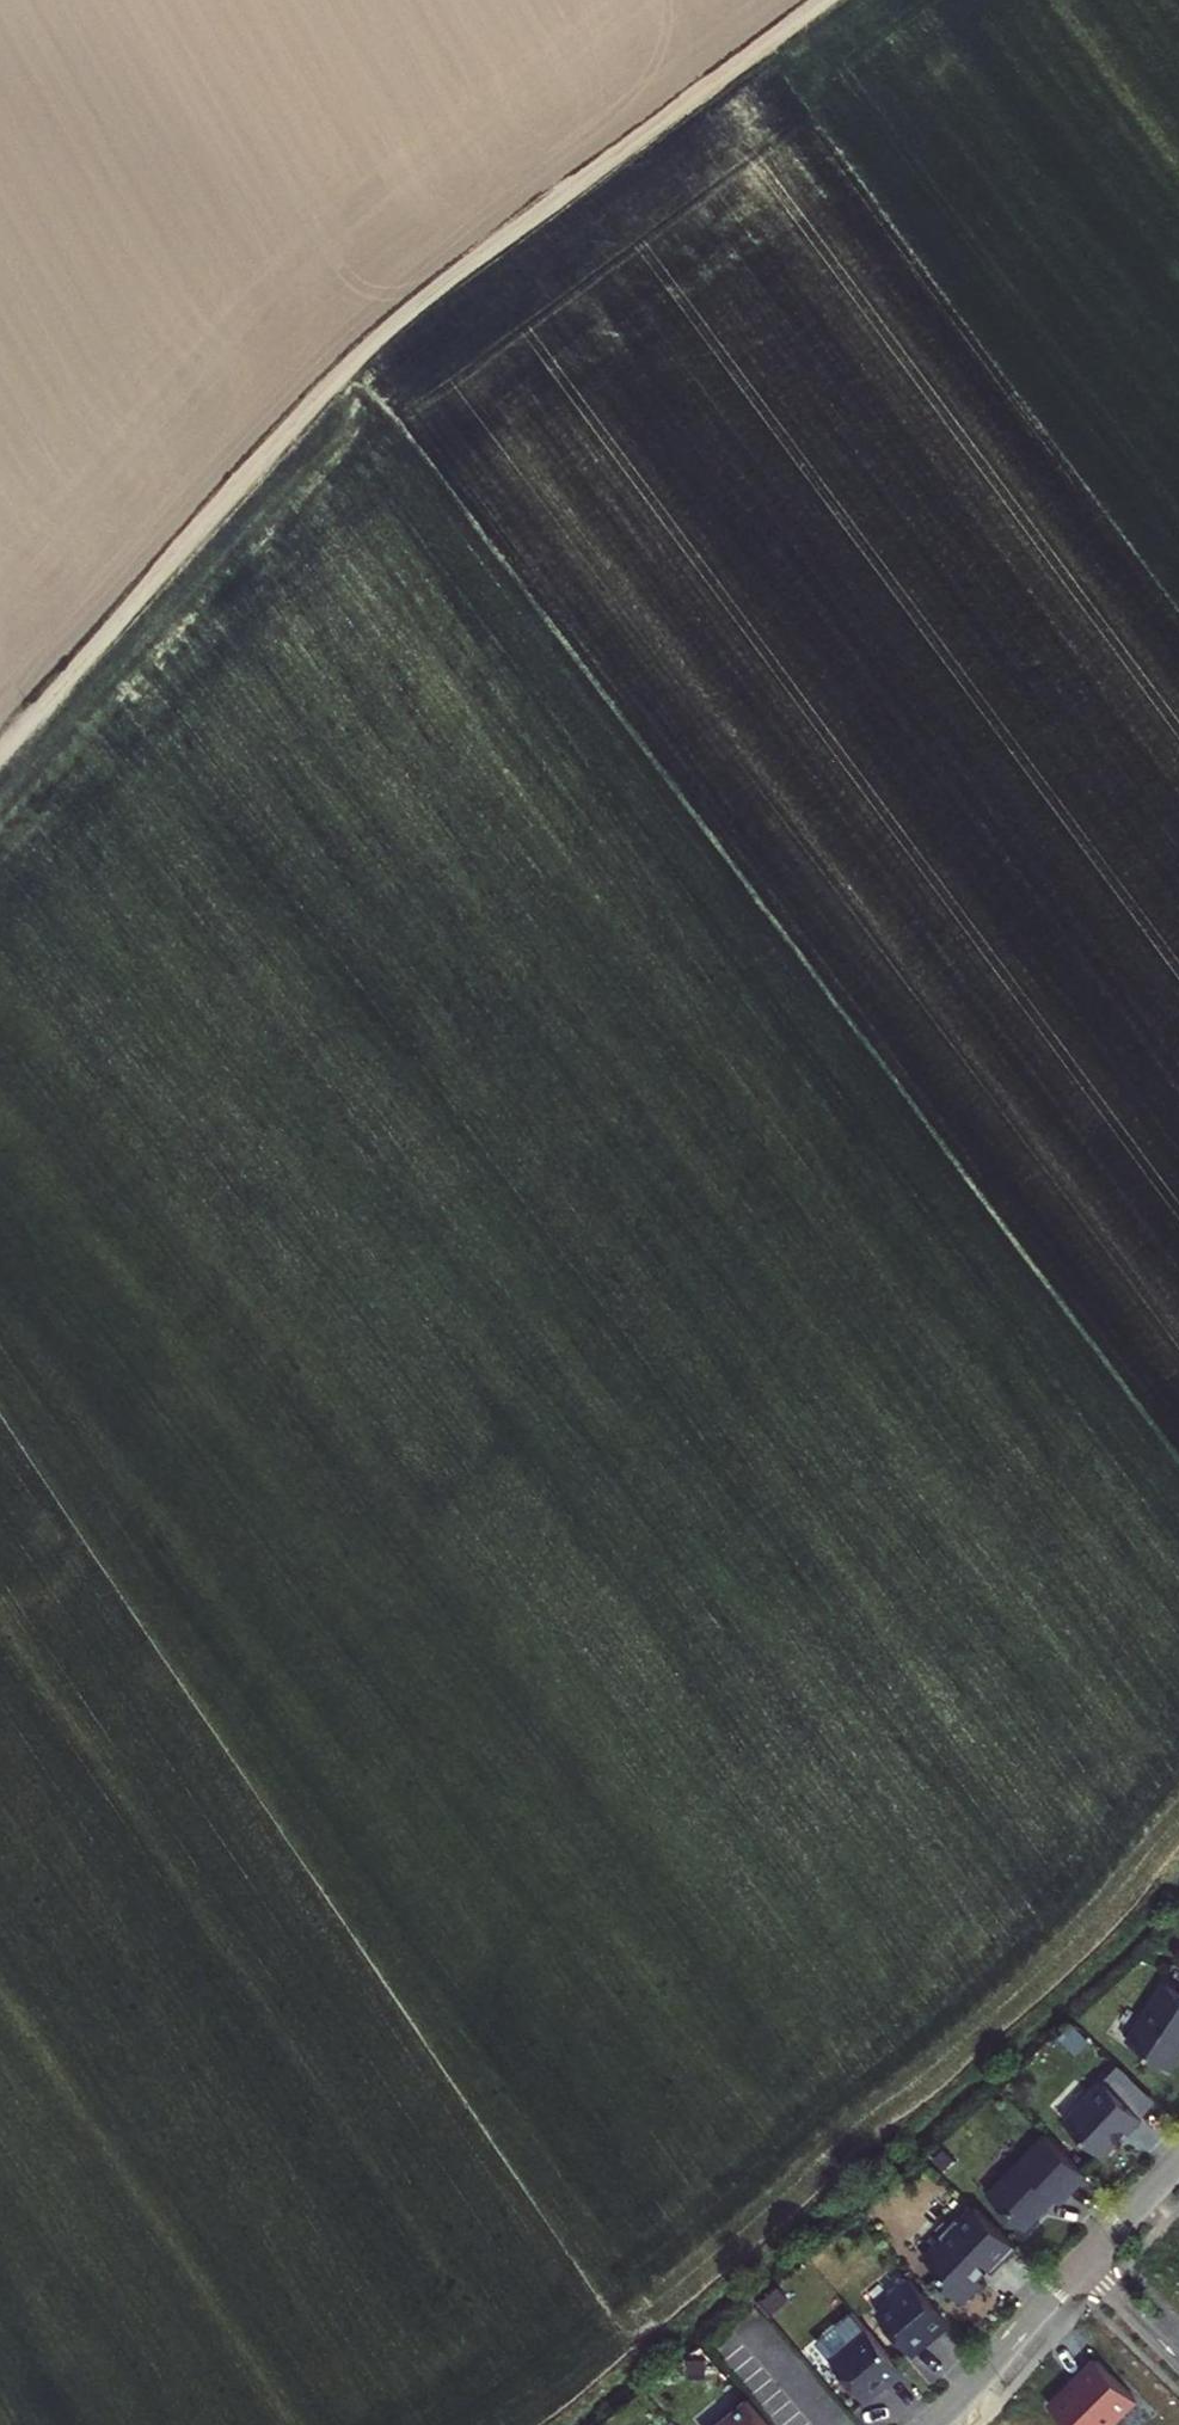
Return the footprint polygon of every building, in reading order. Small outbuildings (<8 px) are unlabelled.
[(1162,1983),(1123,2040),(1163,2067),(1178,2043),(1178,1995),(1162,1983)] [(1154,2101),(1115,2064),(1111,2069),(1126,2083),(1115,2095),(1138,2117),(1154,2101)] [(1126,2083),(1111,2069),(1061,2121),(1098,2156),(1113,2141),(1113,2138),(1121,2130),(1124,2133),(1138,2117),(1115,2095),(1126,2083)] [(1084,2175),(1042,2134),(985,2194),(1022,2230),(1052,2198),(1057,2203),(1084,2175)] [(1014,2248),(972,2207),(958,2222),(954,2218),(938,2235),(942,2239),(923,2259),(942,2277),(938,2281),(957,2300),(986,2269),(990,2273),(1014,2248)] [(947,2324),(908,2278),(887,2295),(891,2300),(875,2313),(908,2352),(922,2340),(924,2343),(947,2324)] [(902,2373),(865,2330),(828,2360),(863,2402),(884,2384),(886,2387),(902,2373)] [(745,2400),(716,2424),(765,2424),(745,2400)]
